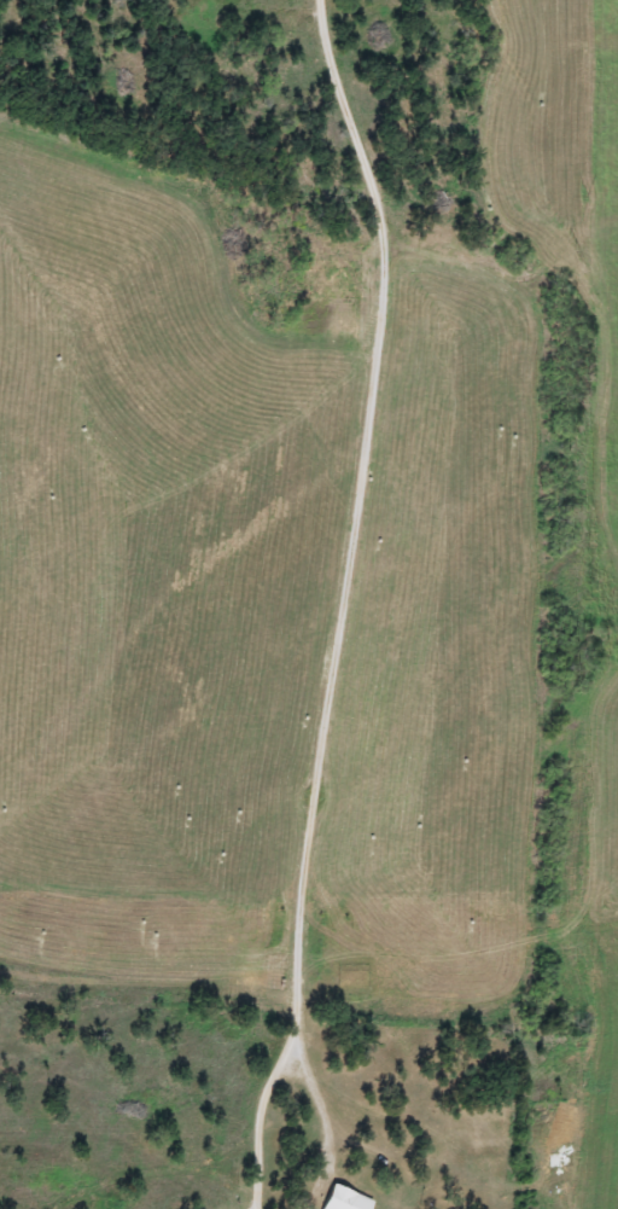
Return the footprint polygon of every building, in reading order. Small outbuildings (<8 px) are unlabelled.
[(371,1203),(368,1208),(321,1208),(303,1202),(314,1178),(371,1203)]
